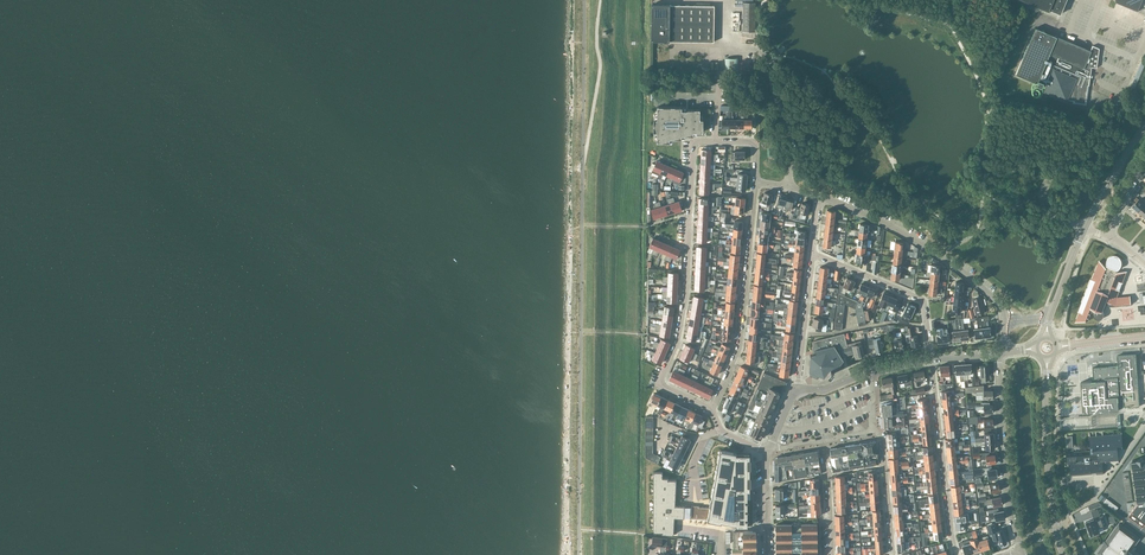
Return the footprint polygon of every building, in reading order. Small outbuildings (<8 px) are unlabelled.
[(1051,11),(1051,10),(1060,14),(1066,0),(1023,0),(1051,11)] [(1121,4),(1126,6),(1128,7),(1133,9),(1138,11),(1143,0),(1115,0),(1115,1),(1121,4)] [(756,2),(755,2),(743,2),(742,31),(755,32),(756,2)] [(714,6),(652,5),(651,5),(651,41),(714,42),(714,6)] [(1033,82),(1037,83),(1036,85),(1041,87),(1042,85),(1044,86),(1046,87),(1044,91),(1066,101),(1073,102),(1073,104),(1081,105),(1081,103),(1085,103),(1087,87),(1088,85),(1089,85),(1091,73),(1091,67),(1097,68),(1099,48),(1092,45),(1090,51),(1058,37),(1035,28),(1016,74),(1033,82)] [(725,58),(725,70),(738,70),(738,58),(725,58)] [(1144,74),(1144,61),(1142,60),(1131,86),(1138,90),(1144,74)] [(681,135),(681,132),(703,132),(703,119),(699,119),(700,109),(688,109),(687,109),(687,110),(685,110),(685,108),(681,108),(681,107),(657,106),(657,110),(657,119),(653,119),(653,132),(657,132),(656,142),(669,142),(669,141),(669,138),(673,138),(681,139),(681,135)] [(701,149),(701,157),(716,158),(716,157),(716,154),(711,154),(711,150),(712,146),(705,146),(704,150),(701,149)] [(740,159),(744,159),(744,151),(735,151),(736,152),(732,152),(732,161),(740,161),(740,159)] [(653,169),(652,172),(658,175),(663,164),(656,161),(655,164),(653,169)] [(661,179),(663,174),(666,175),(670,167),(663,164),(658,175),(657,177),(661,179)] [(676,169),(670,167),(666,175),(670,177),(668,180),(671,181),(673,178),(676,169)] [(673,178),(671,181),(678,184),(679,181),(683,172),(676,169),(673,178)] [(730,177),(730,181),(746,182),(747,174),(738,173),(737,177),(730,177)] [(746,182),(730,181),(729,184),(736,185),(736,189),(746,190),(746,182)] [(764,192),(762,202),(767,203),(765,209),(768,210),(772,211),(773,205),(775,200),(771,199),(772,195),(764,192)] [(779,197),(777,203),(781,204),(778,215),(782,216),(783,211),(786,199),(784,198),(782,197),(782,196),(780,195),(779,197)] [(1144,204),(1144,199),(1144,200),(1140,196),(1134,202),(1135,203),(1133,206),(1138,211),(1144,204)] [(673,197),(670,198),(674,212),(681,210),(680,206),(679,201),(675,202),(673,197)] [(728,204),(744,206),(745,198),(741,198),(736,197),(735,202),(729,201),(728,204)] [(669,204),(665,205),(667,214),(674,212),(670,198),(667,199),(669,204)] [(699,199),(698,199),(698,202),(699,202),(699,205),(713,206),(714,206),(714,203),(708,202),(708,198),(699,198),(699,199)] [(786,199),(783,211),(786,212),(787,209),(791,210),(794,199),(790,198),(789,199),(786,199)] [(659,201),(656,202),(661,216),(667,214),(665,205),(661,207),(659,201)] [(661,216),(656,202),(653,203),(655,208),(651,210),(653,218),(661,216)] [(801,203),(800,207),(796,206),(794,213),(798,214),(797,218),(800,218),(802,213),(806,214),(809,205),(801,203)] [(743,213),(744,206),(728,204),(728,207),(731,207),(731,212),(732,213),(734,214),(734,212),(743,213)] [(827,210),(826,217),(834,218),(835,214),(836,215),(837,211),(827,210)] [(761,212),(760,220),(770,221),(773,221),(774,218),(777,218),(781,218),(782,218),(782,216),(778,215),(778,214),(778,215),(777,215),(774,215),(774,214),(770,213),(761,212)] [(836,218),(834,218),(826,217),(825,224),(833,226),(834,222),(835,222),(836,218)] [(723,224),(723,227),(742,229),(742,226),(743,226),(744,222),(742,222),(743,221),(734,220),(734,225),(726,224),(726,225),(723,224)] [(770,221),(760,220),(760,228),(769,229),(770,221)] [(859,231),(869,232),(873,233),(874,229),(871,229),(872,226),(871,225),(868,225),(860,223),(859,231)] [(825,224),(824,232),(832,233),(833,229),(834,229),(835,226),(833,226),(825,224)] [(742,229),(723,227),(720,227),(720,231),(730,232),(733,232),(733,236),(741,237),(742,229)] [(760,228),(759,235),(768,236),(768,232),(771,232),(775,232),(775,229),(771,229),(769,229),(760,228)] [(796,237),(805,238),(806,231),(797,230),(796,234),(790,233),(789,237),(796,237)] [(859,231),(858,238),(868,240),(869,240),(870,237),(870,236),(868,236),(869,232),(859,231)] [(824,232),(823,239),(831,240),(832,236),(833,237),(834,233),(832,233),(824,232)] [(759,235),(758,243),(773,244),(774,241),(767,240),(768,236),(759,235)] [(726,243),(740,245),(741,237),(733,236),(732,240),(726,240),(726,243)] [(796,237),(796,241),(793,241),(788,241),(788,244),(804,246),(805,238),(796,237)] [(654,255),(660,241),(653,238),(649,247),(653,248),(651,253),(654,255)] [(867,243),(868,240),(858,238),(857,246),(865,247),(866,243),(867,243)] [(831,240),(823,239),(822,246),(831,248),(831,240)] [(660,241),(654,255),(657,256),(659,251),(662,252),(666,244),(660,241)] [(894,249),(902,250),(903,247),(904,247),(905,243),(895,242),(894,249)] [(740,245),(726,243),(725,246),(729,246),(728,251),(739,252),(740,245)] [(758,243),(757,251),(766,252),(767,247),(773,247),(773,244),(758,243)] [(666,244),(662,252),(666,254),(664,259),(667,260),(673,247),(666,244)] [(795,248),(794,252),(803,253),(804,246),(788,244),(788,246),(792,247),(795,248)] [(697,246),(696,254),(711,254),(711,251),(706,251),(706,247),(701,246),(697,246)] [(857,246),(856,253),(864,254),(865,250),(866,251),(867,247),(865,247),(857,246)] [(680,250),(673,247),(667,260),(670,262),(672,257),(676,258),(680,250)] [(904,250),(902,250),(894,249),(893,257),(901,258),(902,254),(903,254),(904,250)] [(785,254),(785,258),(787,258),(802,260),(803,253),(794,252),(794,255),(785,254)] [(757,253),(756,260),(765,261),(767,261),(771,262),(775,262),(776,262),(776,259),(768,258),(769,254),(765,254),(765,253),(757,253)] [(856,253),(855,261),(867,262),(867,259),(878,260),(878,256),(868,254),(864,254),(856,253)] [(729,262),(738,263),(739,255),(730,254),(730,258),(718,257),(718,261),(720,261),(723,261),(726,262),(729,262)] [(1114,256),(1115,255),(1114,255),(1113,255),(1112,255),(1112,256),(1111,256),(1110,256),(1110,257),(1109,257),(1108,258),(1108,259),(1107,259),(1107,260),(1107,261),(1106,261),(1106,262),(1106,263),(1106,264),(1106,265),(1107,265),(1107,266),(1106,268),(1099,261),(1092,279),(1091,279),(1078,311),(1080,312),(1076,322),(1088,321),(1091,312),(1094,313),(1094,314),(1094,315),(1094,316),(1094,317),(1095,317),(1095,318),(1096,318),(1096,319),(1097,319),(1098,319),(1099,319),(1100,319),(1101,319),(1102,319),(1102,318),(1103,318),(1103,317),(1103,316),(1104,316),(1104,315),(1104,314),(1104,313),(1103,313),(1103,312),(1103,311),(1102,311),(1103,309),(1105,310),(1106,306),(1104,305),(1105,303),(1112,306),(1131,304),(1130,296),(1120,297),(1120,299),(1116,298),(1119,290),(1117,289),(1120,282),(1122,283),(1126,271),(1116,272),(1117,270),(1118,270),(1118,269),(1119,269),(1119,268),(1120,268),(1120,267),(1121,267),(1121,266),(1121,265),(1121,264),(1122,264),(1122,263),(1122,262),(1121,262),(1121,261),(1121,260),(1121,259),(1120,259),(1120,258),(1119,257),(1118,258),(1114,256)] [(901,258),(893,257),(892,264),(901,265),(901,262),(903,262),(903,258),(901,258)] [(801,267),(802,260),(787,258),(787,261),(790,261),(790,262),(793,262),(792,266),(801,267)] [(765,261),(756,260),(755,268),(764,269),(765,261)] [(729,265),(729,269),(738,270),(738,263),(729,262),(726,262),(723,261),(723,264),(723,265),(729,265)] [(892,264),(891,271),(900,272),(900,269),(902,269),(902,265),(901,265),(892,264)] [(931,265),(930,272),(939,273),(940,273),(941,273),(943,273),(943,271),(943,270),(941,270),(941,266),(931,265)] [(819,274),(827,275),(832,276),(832,272),(827,272),(828,267),(820,266),(819,274)] [(769,273),(763,273),(764,269),(755,268),(755,275),(769,277),(769,273)] [(722,273),(721,276),(737,278),(738,270),(729,269),(728,273),(726,273),(722,273)] [(786,275),(800,277),(801,269),(794,269),(794,273),(787,272),(786,275)] [(950,269),(950,274),(956,278),(958,276),(950,269)] [(900,272),(891,271),(891,279),(899,280),(899,276),(901,276),(901,273),(900,272)] [(663,276),(663,280),(677,280),(678,273),(678,272),(676,272),(675,272),(668,272),(668,277),(663,276)] [(940,273),(939,273),(930,272),(930,279),(938,280),(938,277),(940,277),(940,273)] [(819,274),(818,282),(826,283),(827,275),(819,274)] [(769,277),(755,275),(754,283),(762,284),(763,279),(769,280),(769,277)] [(793,280),(792,284),(799,284),(800,277),(786,275),(786,279),(793,280)] [(737,278),(721,276),(717,276),(716,276),(716,280),(727,281),(727,285),(736,285),(737,278)] [(855,281),(847,278),(843,286),(840,284),(839,291),(845,294),(848,287),(851,289),(852,287),(853,284),(855,281)] [(930,279),(929,287),(937,288),(937,284),(939,284),(939,281),(938,280),(930,279)] [(955,289),(969,291),(971,289),(971,287),(963,286),(964,282),(955,281),(955,289)] [(826,283),(818,282),(817,289),(832,291),(833,292),(837,292),(837,288),(826,287),(826,283)] [(736,285),(727,285),(723,284),(723,289),(716,288),(716,291),(735,293),(736,285)] [(862,300),(868,287),(861,284),(858,291),(861,293),(860,296),(861,296),(859,299),(858,302),(861,303),(862,300)] [(754,285),(753,292),(761,293),(765,294),(775,295),(775,291),(766,291),(766,290),(762,290),(762,286),(754,285)] [(861,303),(862,303),(864,304),(868,296),(872,297),(875,290),(868,287),(862,300),(861,303)] [(937,288),(929,287),(928,294),(936,295),(936,292),(938,292),(938,288),(937,288)] [(816,297),(824,298),(825,294),(831,295),(832,291),(817,289),(816,297)] [(955,289),(954,297),(966,298),(964,298),(965,294),(968,295),(968,291),(969,291),(955,289)] [(798,292),(784,290),(784,293),(791,294),(791,298),(798,299),(798,292)] [(716,291),(715,295),(718,295),(726,296),(725,300),(734,301),(735,293),(716,291)] [(753,292),(752,300),(760,301),(761,297),(765,298),(765,296),(774,297),(775,295),(765,294),(761,293),(753,292)] [(883,311),(890,296),(887,295),(888,294),(883,292),(883,293),(878,304),(882,306),(880,309),(883,311)] [(849,306),(852,299),(851,298),(839,293),(837,303),(845,304),(849,306)] [(677,295),(662,294),(662,297),(667,297),(667,302),(676,302),(677,295)] [(694,296),(692,303),(707,306),(707,303),(702,302),(703,297),(702,297),(699,297),(694,296)] [(890,296),(883,311),(884,311),(884,310),(887,311),(888,308),(895,311),(898,304),(899,302),(896,301),(897,299),(890,296)] [(983,313),(982,306),(983,305),(981,296),(973,298),(975,308),(973,309),(975,315),(983,313)] [(816,297),(815,305),(827,306),(831,307),(835,307),(836,303),(833,303),(824,301),(824,298),(816,297)] [(954,297),(953,304),(966,306),(966,305),(965,305),(966,298),(954,297)] [(849,306),(855,309),(858,302),(852,299),(849,306)] [(751,307),(767,309),(767,308),(764,308),(765,301),(760,301),(752,300),(751,307)] [(781,304),(781,307),(796,308),(797,301),(789,300),(789,304),(786,303),(786,304),(782,303),(781,304)] [(725,310),(734,310),(734,303),(726,302),(726,306),(718,305),(718,309),(722,309),(725,309),(725,310)] [(855,309),(856,312),(863,311),(862,303),(861,303),(858,302),(855,309)] [(707,306),(692,303),(691,310),(700,312),(701,308),(706,309),(707,306)] [(845,304),(837,303),(836,311),(844,312),(845,304)] [(907,303),(900,322),(908,322),(910,317),(911,317),(915,307),(908,304),(907,303)] [(966,306),(953,304),(952,311),(960,312),(961,309),(966,309),(966,306)] [(827,310),(827,306),(815,305),(814,312),(825,314),(825,310),(827,310)] [(659,309),(658,313),(672,315),(674,308),(665,306),(664,310),(659,309)] [(781,307),(776,306),(775,306),(774,309),(784,310),(783,314),(796,316),(796,308),(781,307)] [(767,309),(751,307),(751,315),(759,316),(759,312),(766,313),(766,312),(773,313),(773,310),(767,309)] [(719,314),(718,316),(733,318),(734,310),(725,310),(725,309),(722,309),(721,314),(719,314)] [(700,312),(691,310),(690,317),(704,320),(705,320),(705,317),(700,316),(700,312)] [(836,311),(836,318),(843,319),(844,312),(836,311)] [(672,315),(658,313),(657,316),(663,317),(662,320),(671,322),(672,315)] [(780,318),(779,321),(795,323),(796,316),(783,314),(783,318),(780,318)] [(724,321),(724,324),(732,325),(733,318),(718,316),(717,316),(717,319),(721,320),(721,321),(724,321)] [(988,316),(980,317),(983,337),(990,336),(990,331),(991,331),(991,328),(990,328),(989,327),(985,327),(985,320),(989,320),(988,316)] [(704,320),(690,317),(689,325),(698,326),(699,322),(704,323),(704,320)] [(750,317),(750,325),(765,327),(768,327),(771,327),(772,323),(769,323),(768,323),(763,322),(758,322),(759,318),(750,317)] [(975,339),(980,339),(980,337),(983,337),(980,317),(976,317),(977,328),(974,329),(975,339)] [(813,326),(816,326),(815,330),(821,331),(822,323),(827,323),(828,320),(813,318),(813,326)] [(959,320),(961,340),(969,339),(968,330),(964,330),(962,318),(958,319),(959,320)] [(956,331),(952,331),(953,341),(961,340),(959,320),(958,319),(956,319),(955,319),(955,320),(955,322),(955,323),(956,331)] [(671,322),(662,320),(661,325),(656,324),(656,327),(670,329),(671,322)] [(795,323),(779,321),(779,325),(783,325),(783,326),(786,326),(785,330),(794,331),(795,323)] [(698,326),(689,325),(687,332),(702,334),(703,331),(697,330),(698,326)] [(750,325),(749,332),(757,333),(758,329),(765,330),(765,327),(750,325)] [(670,329),(656,327),(655,330),(660,331),(660,335),(669,337),(670,329)] [(909,334),(905,335),(907,342),(910,341),(911,346),(919,345),(917,335),(912,336),(910,328),(908,328),(908,331),(909,334)] [(942,328),(936,329),(937,335),(937,342),(947,341),(947,340),(950,340),(949,332),(948,332),(947,332),(947,334),(946,334),(944,334),(943,334),(943,329),(943,328),(942,328)] [(730,340),(731,332),(716,331),(715,334),(719,334),(718,339),(730,340)] [(702,334),(687,332),(686,339),(695,341),(696,336),(700,337),(701,337),(702,334)] [(757,333),(749,332),(748,340),(764,341),(767,342),(767,339),(767,338),(757,337),(757,333)] [(777,335),(776,339),(779,339),(793,341),(793,334),(784,332),(784,336),(777,335)] [(849,354),(846,344),(844,333),(813,341),(812,351),(812,354),(810,355),(809,371),(810,371),(809,375),(817,378),(820,375),(824,377),(827,372),(831,375),(834,372),(843,360),(841,357),(843,356),(845,355),(849,354)] [(896,334),(893,334),(896,349),(904,348),(901,335),(896,336),(896,335),(896,334)] [(709,341),(707,345),(708,346),(709,346),(711,342),(712,340),(716,342),(717,339),(715,339),(710,338),(709,340),(709,341)] [(883,342),(882,342),(881,342),(880,338),(873,339),(873,338),(868,339),(869,348),(874,347),(876,353),(883,352),(882,346),(883,346),(883,345),(883,344),(883,342)] [(670,343),(661,339),(659,343),(654,341),(653,343),(653,344),(667,349),(670,343)] [(779,339),(778,346),(792,348),(793,341),(779,339)] [(748,340),(747,347),(756,348),(763,349),(764,341),(748,340)] [(846,344),(849,354),(854,353),(855,358),(864,356),(860,340),(846,344)] [(713,348),(726,354),(729,346),(722,343),(720,347),(714,345),(713,347),(713,348)] [(664,356),(667,349),(653,344),(652,346),(652,347),(657,349),(655,352),(664,356)] [(686,344),(683,351),(696,357),(698,354),(693,352),(694,348),(686,344)] [(775,353),(791,355),(792,348),(778,346),(777,351),(775,350),(775,353)] [(747,347),(746,355),(759,356),(759,352),(755,352),(756,348),(747,347)] [(726,354),(713,348),(712,351),(715,352),(715,353),(717,354),(716,357),(723,361),(726,354)] [(661,363),(664,356),(655,352),(650,350),(650,351),(649,353),(654,356),(652,359),(661,363)] [(688,362),(690,358),(695,360),(696,357),(683,351),(680,358),(685,360),(686,361),(688,362)] [(775,353),(772,352),(772,353),(772,356),(778,357),(778,361),(781,361),(790,362),(791,355),(775,353)] [(1117,355),(1118,365),(1093,367),(1094,381),(1081,382),(1083,413),(1119,410),(1118,398),(1123,398),(1124,406),(1128,406),(1128,407),(1139,406),(1138,391),(1136,354),(1117,355)] [(746,355),(746,362),(759,364),(760,356),(759,356),(746,355)] [(705,361),(707,362),(720,368),(723,361),(716,357),(714,361),(709,359),(703,356),(701,359),(705,361)] [(773,364),(773,367),(789,369),(790,362),(781,361),(781,365),(773,364)] [(720,368),(707,362),(706,364),(711,367),(710,371),(717,374),(720,368)] [(964,380),(967,380),(968,380),(967,373),(972,373),(971,363),(963,364),(964,380)] [(964,380),(963,364),(955,365),(955,374),(960,374),(960,381),(961,381),(961,387),(964,387),(968,386),(968,383),(967,380),(964,380)] [(949,375),(949,365),(940,366),(941,381),(945,380),(944,375),(949,375)] [(988,365),(980,365),(981,376),(981,383),(985,382),(985,375),(988,375),(988,370),(989,369),(989,366),(988,365)] [(740,366),(737,373),(752,379),(753,377),(749,375),(750,374),(747,373),(749,370),(740,366)] [(676,382),(682,369),(679,367),(677,372),(673,370),(669,379),(676,382)] [(788,377),(789,369),(773,367),(770,367),(770,370),(770,371),(780,372),(779,376),(788,377)] [(685,370),(682,369),(676,382),(682,385),(686,377),(683,375),(685,370)] [(925,378),(923,370),(913,372),(915,380),(914,380),(915,386),(919,385),(918,380),(925,378)] [(745,415),(738,431),(743,432),(743,431),(749,434),(755,419),(767,424),(770,417),(780,393),(785,382),(763,372),(757,388),(748,408),(745,415)] [(737,373),(734,380),(743,383),(746,385),(748,381),(750,382),(752,379),(737,373)] [(907,379),(906,373),(897,375),(899,383),(904,382),(904,386),(912,385),(910,378),(907,379)] [(690,378),(686,377),(682,385),(689,388),(695,375),(693,374),(692,374),(690,378)] [(695,391),(699,383),(696,381),(698,376),(695,375),(689,388),(695,391)] [(896,393),(894,384),(893,384),(891,377),(881,379),(883,386),(890,385),(892,394),(896,393)] [(703,385),(699,383),(695,391),(702,395),(708,381),(705,380),(703,385)] [(734,380),(731,386),(747,393),(748,390),(741,387),(743,383),(734,380)] [(711,382),(708,381),(702,395),(709,398),(713,389),(709,387),(711,382)] [(968,386),(964,387),(965,392),(976,392),(976,395),(983,395),(983,399),(993,399),(993,390),(983,390),(983,385),(979,385),(976,386),(971,386),(968,386)] [(731,386),(728,393),(737,397),(738,393),(745,396),(747,393),(731,386)] [(949,390),(941,391),(942,399),(957,397),(964,396),(963,393),(950,394),(949,390)] [(657,405),(661,396),(654,393),(650,401),(657,405)] [(728,393),(726,400),(740,406),(741,403),(735,400),(737,397),(728,393)] [(660,406),(657,413),(660,414),(662,411),(664,408),(668,399),(661,396),(657,405),(660,406)] [(881,403),(882,417),(907,415),(904,396),(900,397),(897,397),(889,399),(881,401),(882,403),(881,403)] [(957,397),(942,399),(943,407),(951,406),(951,401),(953,401),(957,400),(957,397)] [(915,404),(912,405),(912,408),(927,406),(926,402),(927,402),(927,400),(926,400),(926,398),(917,399),(918,404),(915,404)] [(675,402),(668,399),(664,408),(671,411),(675,402)] [(724,407),(722,411),(729,414),(733,406),(738,409),(736,412),(741,414),(744,408),(744,407),(741,406),(740,406),(726,400),(723,406),(724,407)] [(681,406),(675,402),(671,411),(674,413),(671,419),(674,421),(676,418),(676,416),(681,406)] [(976,402),(967,402),(967,407),(976,407),(976,409),(977,409),(983,409),(983,413),(993,413),(993,412),(993,405),(989,405),(989,402),(976,402)] [(681,406),(676,416),(683,420),(684,418),(688,409),(681,406)] [(927,406),(912,408),(912,410),(916,410),(916,415),(919,415),(919,414),(928,413),(927,406)] [(951,406),(943,407),(944,414),(959,413),(963,412),(965,412),(966,411),(966,409),(958,410),(958,409),(955,410),(955,409),(952,410),(951,406)] [(695,412),(688,409),(684,418),(687,419),(684,425),(688,427),(689,424),(695,412)] [(689,424),(688,427),(691,429),(694,422),(698,424),(697,426),(701,428),(704,421),(700,419),(702,415),(695,412),(689,424)] [(959,413),(944,414),(945,422),(953,421),(953,418),(953,417),(955,417),(955,416),(959,416),(959,415),(963,415),(963,413),(963,412),(959,413)] [(919,414),(919,415),(920,418),(909,419),(909,423),(928,421),(928,413),(919,414)] [(882,417),(883,428),(885,427),(886,427),(887,430),(900,429),(908,428),(907,415),(882,417)] [(993,423),(993,418),(978,419),(978,422),(983,422),(984,427),(993,427),(993,423)] [(755,419),(749,434),(760,439),(767,424),(755,419)] [(928,421),(909,423),(909,426),(913,426),(913,427),(921,426),(921,429),(929,428),(928,421)] [(945,422),(946,429),(960,428),(960,426),(960,425),(960,424),(954,425),(953,421),(945,422)] [(960,428),(946,429),(946,437),(955,436),(954,432),(957,432),(957,431),(961,431),(966,430),(965,427),(960,428)] [(917,434),(912,435),(912,438),(930,436),(929,428),(921,429),(921,433),(917,433),(917,434)] [(1074,450),(1067,451),(1068,467),(1068,466),(1068,464),(1070,464),(1071,476),(1071,475),(1077,474),(1078,476),(1078,474),(1093,473),(1093,472),(1096,471),(1097,474),(1103,474),(1103,461),(1106,461),(1106,464),(1106,461),(1118,460),(1118,463),(1119,463),(1119,462),(1118,446),(1122,446),(1123,449),(1122,431),(1121,431),(1121,434),(1103,435),(1103,432),(1102,432),(1103,435),(1097,436),(1096,432),(1096,436),(1090,436),(1090,433),(1089,433),(1091,450),(1074,452),(1074,450)] [(896,432),(887,433),(887,440),(887,441),(897,440),(901,440),(905,439),(905,436),(901,437),(901,436),(896,436),(896,432)] [(975,442),(994,441),(994,433),(984,433),(984,438),(975,438),(975,436),(970,436),(971,442),(975,442)] [(672,436),(671,439),(687,447),(690,440),(686,438),(684,436),(682,436),(680,439),(676,437),(676,438),(672,436)] [(912,438),(913,441),(918,440),(918,441),(922,440),(923,444),(931,443),(930,436),(912,438)] [(945,439),(946,447),(961,445),(962,445),(964,445),(964,441),(954,442),(953,438),(945,439)] [(671,439),(670,442),(673,444),(677,446),(675,450),(684,454),(687,447),(671,439)] [(897,440),(887,441),(888,449),(897,448),(897,440)] [(877,453),(878,453),(875,441),(866,442),(861,443),(865,466),(870,465),(878,464),(877,453)] [(994,449),(994,441),(975,442),(975,445),(985,445),(985,449),(994,449)] [(861,443),(845,446),(849,469),(865,466),(861,443)] [(962,445),(961,445),(946,447),(947,454),(955,453),(955,450),(962,449),(962,448),(962,445)] [(849,469),(845,446),(830,448),(831,451),(830,452),(830,456),(833,472),(849,469)] [(912,456),(932,453),(931,446),(918,447),(919,451),(912,452),(912,456)] [(898,452),(897,448),(888,449),(889,457),(911,455),(910,449),(906,450),(906,452),(902,452),(902,451),(898,452)] [(653,472),(653,532),(662,532),(662,534),(664,534),(673,534),(674,517),(677,518),(708,519),(707,521),(721,523),(721,522),(735,524),(735,527),(747,526),(747,521),(745,521),(745,518),(747,518),(747,512),(745,512),(745,509),(747,509),(747,503),(745,503),(745,500),(747,500),(747,495),(747,491),(749,491),(749,485),(748,485),(748,478),(749,478),(749,467),(747,467),(747,460),(749,460),(749,455),(736,455),(736,453),(722,450),(721,451),(722,451),(721,454),(719,454),(717,464),(719,465),(718,472),(716,471),(714,482),(716,482),(715,489),(713,489),(711,499),(713,500),(712,507),(710,506),(710,507),(695,506),(679,505),(675,505),(676,480),(668,479),(668,478),(668,477),(662,477),(662,472),(653,472)] [(664,453),(668,455),(671,457),(680,461),(684,454),(675,450),(673,453),(670,452),(669,452),(666,451),(664,453)] [(807,473),(807,476),(820,474),(821,474),(817,450),(803,453),(807,473)] [(653,453),(645,452),(645,457),(647,459),(654,462),(657,455),(653,453)] [(986,464),(995,463),(995,455),(989,455),(989,452),(980,453),(972,453),(973,458),(980,457),(980,459),(986,458),(986,464)] [(807,473),(803,453),(791,455),(793,467),(794,475),(795,478),(807,476),(807,473)] [(932,453),(912,456),(913,459),(923,458),(924,462),(933,461),(932,453)] [(955,457),(955,453),(947,454),(948,462),(962,460),(968,459),(971,459),(971,456),(962,456),(955,457)] [(667,458),(666,459),(670,461),(668,464),(677,468),(680,461),(671,457),(668,455),(667,458)] [(793,467),(791,455),(775,458),(775,481),(787,479),(786,470),(788,470),(788,468),(793,467)] [(889,466),(912,464),(911,456),(908,457),(908,461),(902,462),(901,461),(898,461),(898,458),(897,458),(889,458),(889,466)] [(1144,458),(1144,457),(1142,458),(1140,458),(1137,458),(1137,459),(1132,460),(1139,501),(1128,515),(1143,526),(1144,524),(1144,458)] [(652,467),(655,462),(647,459),(646,461),(647,461),(646,464),(652,467)] [(962,460),(948,462),(948,469),(957,468),(956,464),(959,464),(959,463),(963,463),(967,463),(968,462),(968,459),(962,460)] [(933,461),(924,462),(924,466),(922,467),(918,467),(914,467),(914,471),(934,469),(933,461)] [(912,464),(889,466),(890,473),(898,473),(898,469),(902,469),(902,468),(909,467),(912,467),(912,464)] [(974,469),(975,476),(987,474),(988,478),(997,477),(996,468),(991,469),(991,466),(986,467),(974,469)] [(957,468),(948,469),(949,477),(973,474),(973,471),(957,472),(957,468)] [(935,476),(934,469),(914,471),(915,474),(922,473),(923,474),(925,473),(926,477),(935,476)] [(868,479),(877,479),(876,471),(868,472),(868,476),(860,477),(856,477),(857,480),(868,480),(868,479)] [(898,473),(890,473),(891,481),(899,480),(903,480),(907,479),(907,476),(902,477),(902,476),(899,476),(898,473)] [(973,474),(949,477),(950,484),(958,483),(958,480),(970,478),(973,478),(973,474)] [(924,482),(920,483),(920,486),(936,484),(935,476),(926,477),(926,482),(924,482)] [(810,487),(819,486),(819,479),(810,479),(810,484),(806,484),(806,487),(810,487)] [(868,479),(868,480),(869,483),(860,484),(860,482),(857,482),(857,488),(860,487),(861,487),(877,486),(877,479),(868,479)] [(899,480),(891,481),(891,488),(900,488),(899,484),(903,483),(908,482),(907,479),(903,480),(899,480)] [(790,483),(783,484),(783,487),(783,488),(775,489),(775,499),(783,499),(783,493),(787,493),(787,491),(791,491),(791,487),(796,487),(796,482),(790,483)] [(1000,491),(998,483),(983,485),(983,482),(976,483),(976,488),(982,487),(983,489),(990,488),(990,492),(1000,491)] [(937,492),(936,484),(920,486),(916,486),(917,489),(924,488),(924,489),(927,489),(927,493),(937,492)] [(962,485),(950,486),(951,493),(963,492),(963,489),(962,485)] [(819,486),(810,487),(810,490),(803,490),(798,490),(798,495),(803,494),(807,494),(810,494),(819,494),(819,486)] [(900,488),(891,488),(892,496),(900,495),(905,494),(906,494),(905,491),(900,492),(900,488)] [(974,494),(973,490),(967,491),(963,492),(951,493),(952,501),(965,499),(965,495),(974,494)] [(878,493),(870,494),(870,498),(863,498),(863,499),(863,502),(879,501),(878,493)] [(918,504),(938,501),(937,493),(928,494),(928,498),(918,500),(918,504)] [(900,495),(892,496),(893,503),(901,503),(901,498),(905,498),(905,494),(900,495)] [(985,496),(982,497),(983,504),(992,503),(993,506),(1002,505),(1001,497),(996,497),(995,495),(985,496)] [(966,503),(965,499),(952,501),(953,508),(969,506),(969,503),(966,503)] [(820,501),(811,501),(811,505),(799,506),(799,509),(820,508),(820,501)] [(861,502),(859,502),(859,506),(871,505),(871,509),(879,508),(879,501),(863,502),(861,502)] [(939,509),(938,501),(918,504),(919,507),(925,506),(925,507),(930,507),(930,510),(939,509)] [(796,508),(796,504),(780,504),(780,505),(775,505),(776,516),(784,515),(784,508),(796,508)] [(893,505),(894,513),(909,511),(909,508),(906,508),(906,504),(893,505)] [(857,508),(857,505),(836,505),(837,513),(846,512),(846,509),(849,509),(849,508),(853,508),(857,508)] [(969,508),(969,506),(953,508),(954,515),(963,514),(962,509),(969,508)] [(993,509),(987,510),(989,517),(995,516),(996,520),(1005,518),(1003,510),(999,511),(998,508),(993,509)] [(924,515),(923,515),(924,518),(931,517),(940,516),(939,509),(930,510),(930,513),(924,514),(924,515)] [(870,516),(867,516),(867,519),(873,518),(880,517),(879,510),(872,511),(873,515),(870,515),(870,516)] [(909,511),(894,513),(894,520),(903,519),(906,519),(906,514),(909,514),(909,511)] [(968,513),(963,514),(954,515),(955,522),(970,520),(971,520),(969,520),(968,513)] [(940,523),(940,516),(931,517),(932,524),(940,523)] [(1094,519),(1086,522),(1091,536),(1099,533),(1098,529),(1107,526),(1103,516),(1094,519)] [(869,521),(870,526),(874,525),(881,525),(880,524),(881,524),(881,521),(880,521),(880,517),(873,518),(867,519),(867,521),(869,521)] [(903,519),(894,520),(895,527),(912,526),(912,523),(911,521),(907,522),(903,522),(903,519)] [(970,520),(955,522),(955,529),(958,529),(964,528),(964,524),(979,523),(978,519),(971,520),(970,520)] [(858,521),(835,522),(835,529),(844,529),(844,525),(848,525),(852,524),(858,524),(858,521)] [(941,530),(940,523),(932,524),(933,531),(941,530)] [(994,523),(986,526),(988,531),(989,534),(988,534),(990,541),(998,538),(1000,545),(1006,543),(1005,538),(1006,537),(1005,533),(1003,533),(1002,529),(996,531),(994,523)] [(1097,553),(1100,554),(1140,554),(1132,549),(1140,538),(1119,523),(1107,539),(1105,542),(1104,543),(1097,553)] [(777,537),(776,537),(776,548),(778,548),(778,554),(776,554),(817,554),(816,554),(815,547),(817,547),(817,537),(815,537),(815,530),(817,530),(817,524),(801,524),(801,527),(791,528),(791,524),(776,524),(776,530),(777,530),(777,537)] [(881,525),(874,525),(874,529),(871,529),(871,530),(868,531),(868,533),(881,532),(881,525)] [(915,525),(912,526),(895,527),(896,535),(904,534),(904,531),(908,531),(907,530),(919,529),(919,525),(918,525),(916,525),(915,525)] [(921,533),(922,537),(924,537),(926,536),(933,536),(933,539),(942,538),(941,530),(933,531),(929,532),(925,532),(921,533)] [(752,531),(733,531),(733,549),(743,549),(743,553),(745,553),(745,554),(756,554),(756,548),(756,535),(758,535),(758,531),(752,531)] [(872,537),(874,536),(875,540),(882,540),(881,532),(868,533),(868,536),(872,536),(872,537)] [(904,534),(896,535),(896,542),(915,541),(916,541),(916,537),(912,537),(904,538),(904,534)] [(982,537),(977,538),(978,541),(980,550),(981,550),(984,549),(989,548),(988,544),(988,542),(989,542),(987,535),(982,537)] [(860,539),(859,536),(853,536),(836,537),(836,544),(845,544),(845,540),(848,540),(848,539),(853,539),(860,539)] [(666,549),(666,545),(667,538),(653,537),(652,545),(660,546),(659,553),(656,553),(656,554),(665,554),(665,553),(666,549)] [(978,541),(977,538),(973,539),(970,540),(971,543),(973,552),(980,550),(978,541)] [(875,544),(863,545),(863,546),(863,549),(865,548),(869,548),(882,547),(882,544),(883,544),(883,540),(882,541),(882,540),(875,540),(875,544)] [(971,543),(970,540),(958,543),(960,548),(963,548),(965,554),(967,554),(968,554),(973,554),(973,552),(971,543)] [(905,545),(915,545),(915,541),(896,542),(897,550),(905,549),(905,545)] [(938,554),(947,554),(946,553),(945,551),(941,552),(938,544),(935,545),(938,554)] [(883,554),(882,547),(869,548),(869,550),(869,551),(873,550),(873,551),(876,551),(876,554),(877,554),(881,554),(883,554)]
